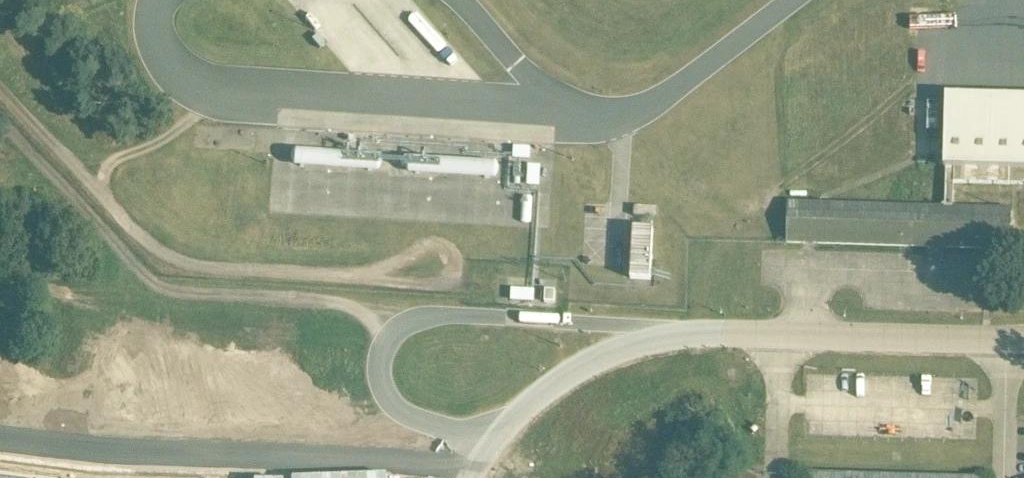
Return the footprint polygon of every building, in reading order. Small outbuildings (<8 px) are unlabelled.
[(945,97),(943,185),(946,185),(946,208),(953,208),(954,186),(1023,187),(1023,99),(945,97)] [(293,152),(292,168),(378,173),(378,157),(362,156),(293,152)] [(411,160),(410,176),(495,181),(496,165),(426,161),(411,160)] [(944,209),(858,207),(858,206),(821,205),(821,206),(789,205),(788,244),(926,247),(993,249),(1012,249),(1013,211),(981,210),(981,209),(953,208),(946,208),(944,208),(944,209)] [(653,231),(633,230),(631,280),(650,281),(651,263),(653,231)] [(532,292),(512,291),(511,303),(534,304),(535,292),(532,292)]
